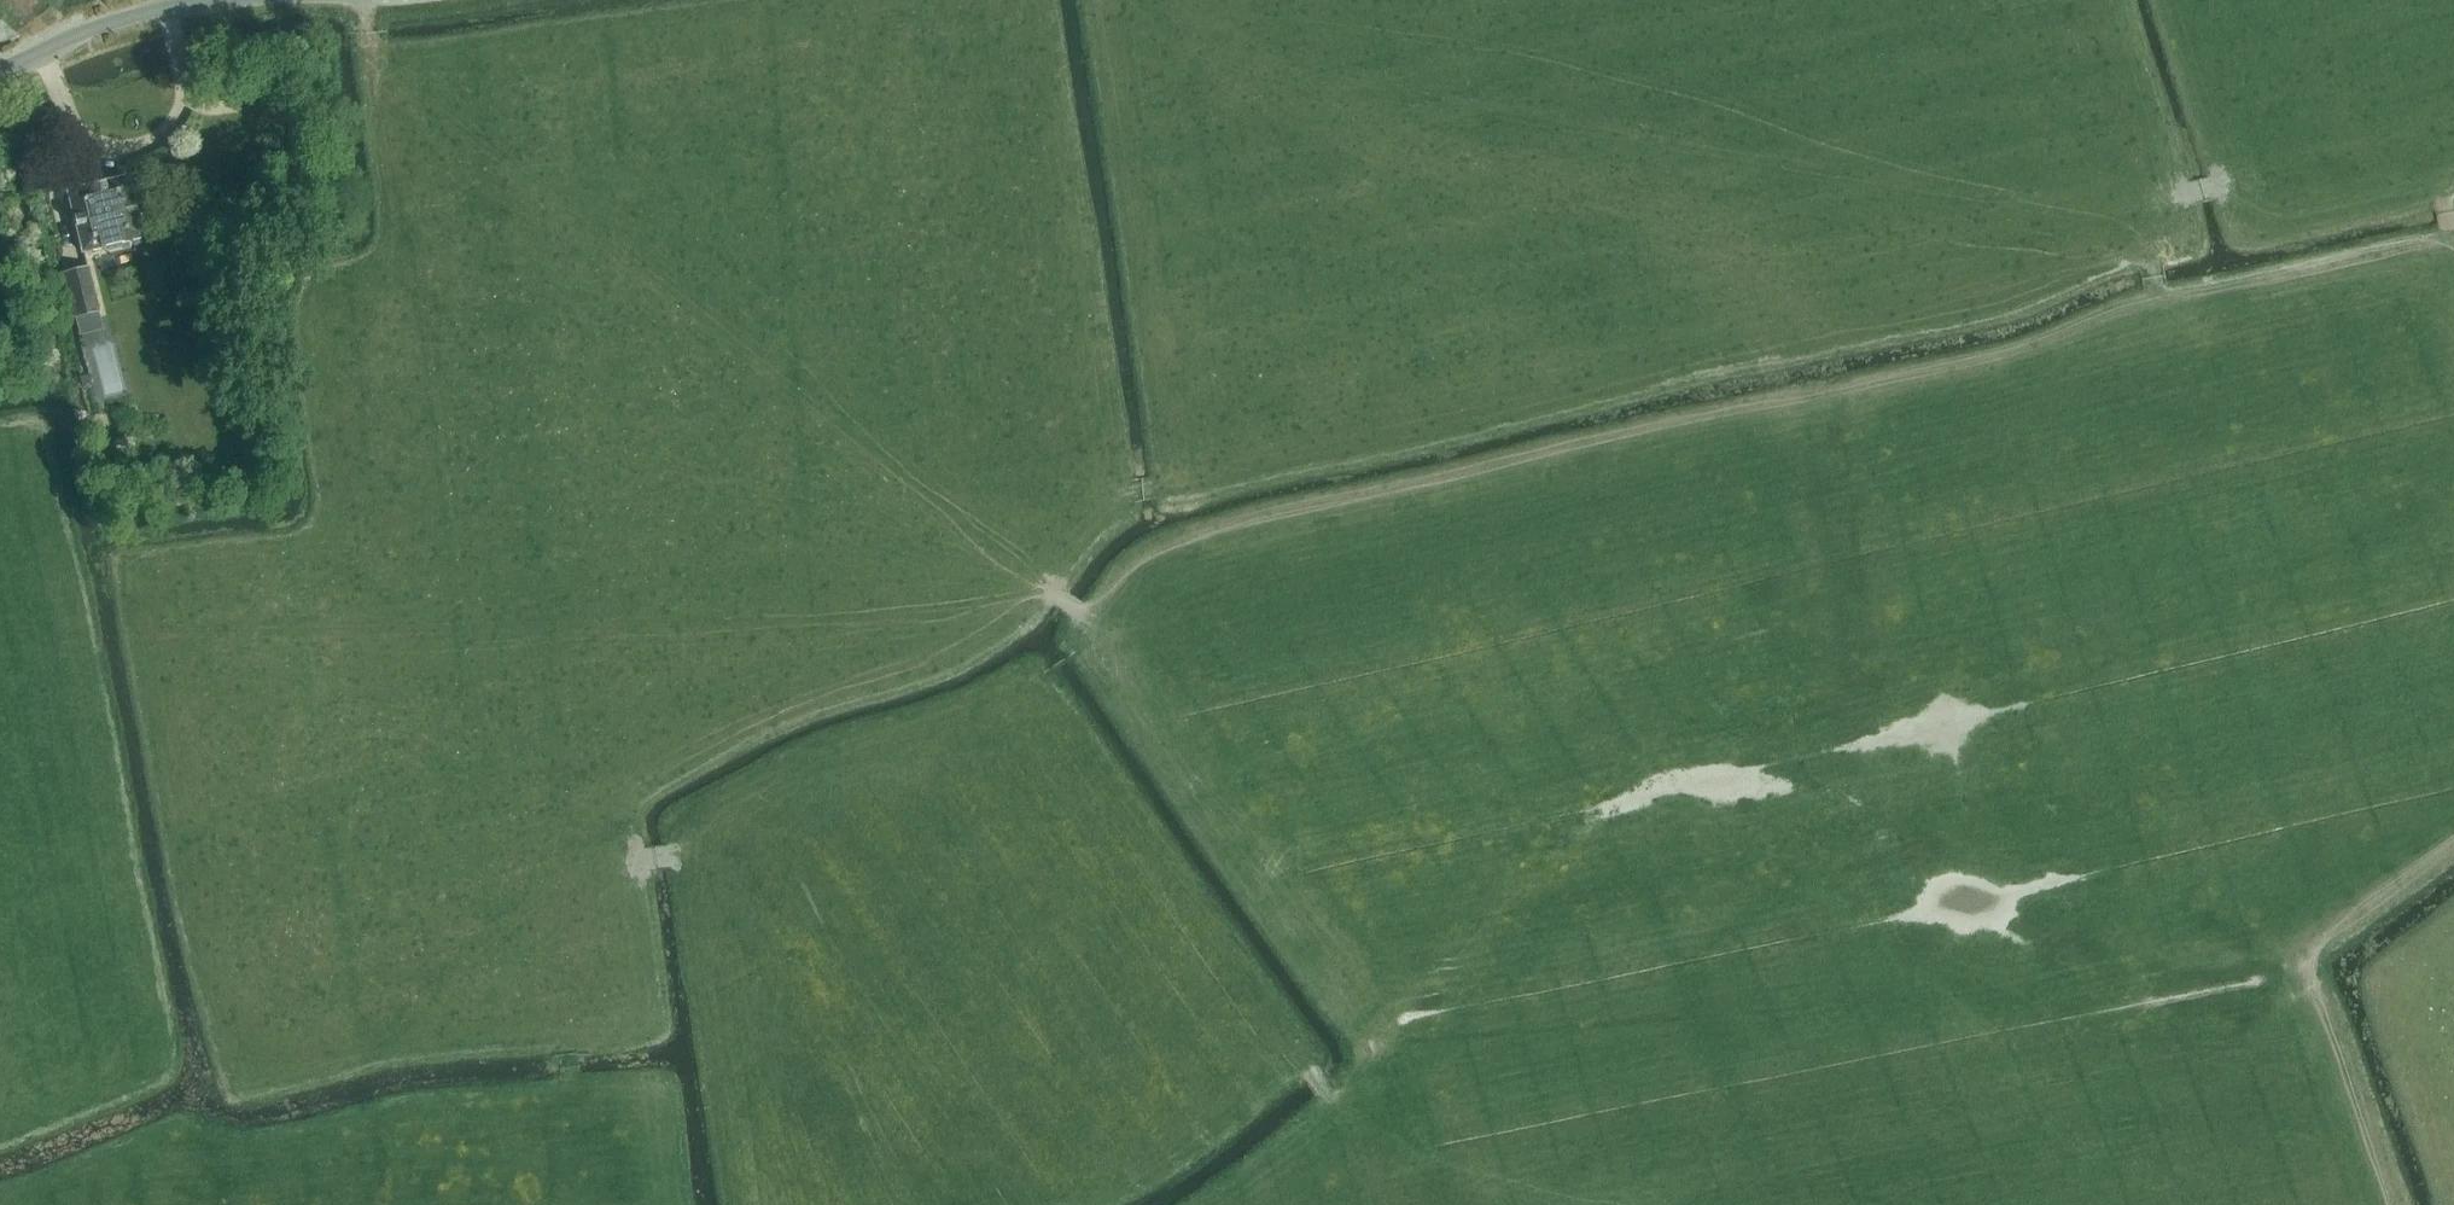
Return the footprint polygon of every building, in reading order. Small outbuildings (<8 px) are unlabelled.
[(82,253),(143,238),(127,177),(67,191),(82,253)] [(74,317),(98,311),(87,268),(63,274),(74,317)] [(246,442),(244,454),(259,456),(261,444),(246,442)]
